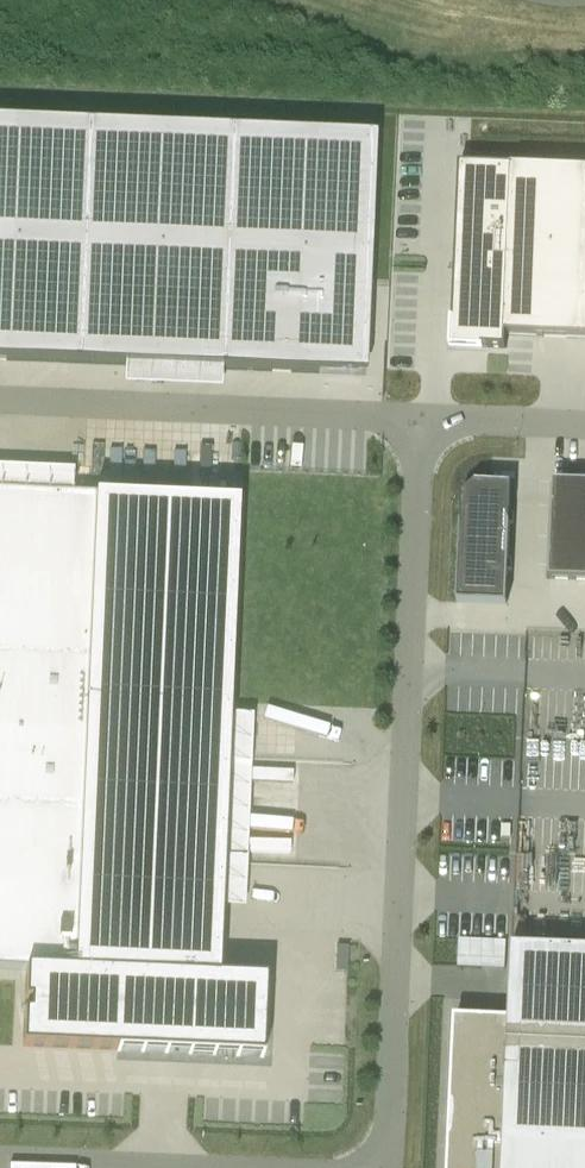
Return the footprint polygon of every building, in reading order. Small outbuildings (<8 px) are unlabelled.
[(325,377),(325,370),(359,371),(360,338),(367,338),(376,140),(0,124),(0,363),(325,377)] [(452,348),(503,350),(504,337),(584,341),(584,174),(460,168),(452,348)] [(549,579),(584,581),(584,484),(554,482),(549,579)] [(461,497),(457,603),(507,606),(512,486),(475,485),(461,497)] [(27,972),(23,1048),(261,1058),(264,982),(217,980),(238,505),(0,494),(0,970),(27,972)] [(457,1167),(584,1167),(584,697),(545,696),(527,1080),(463,1076),(457,1167)]
